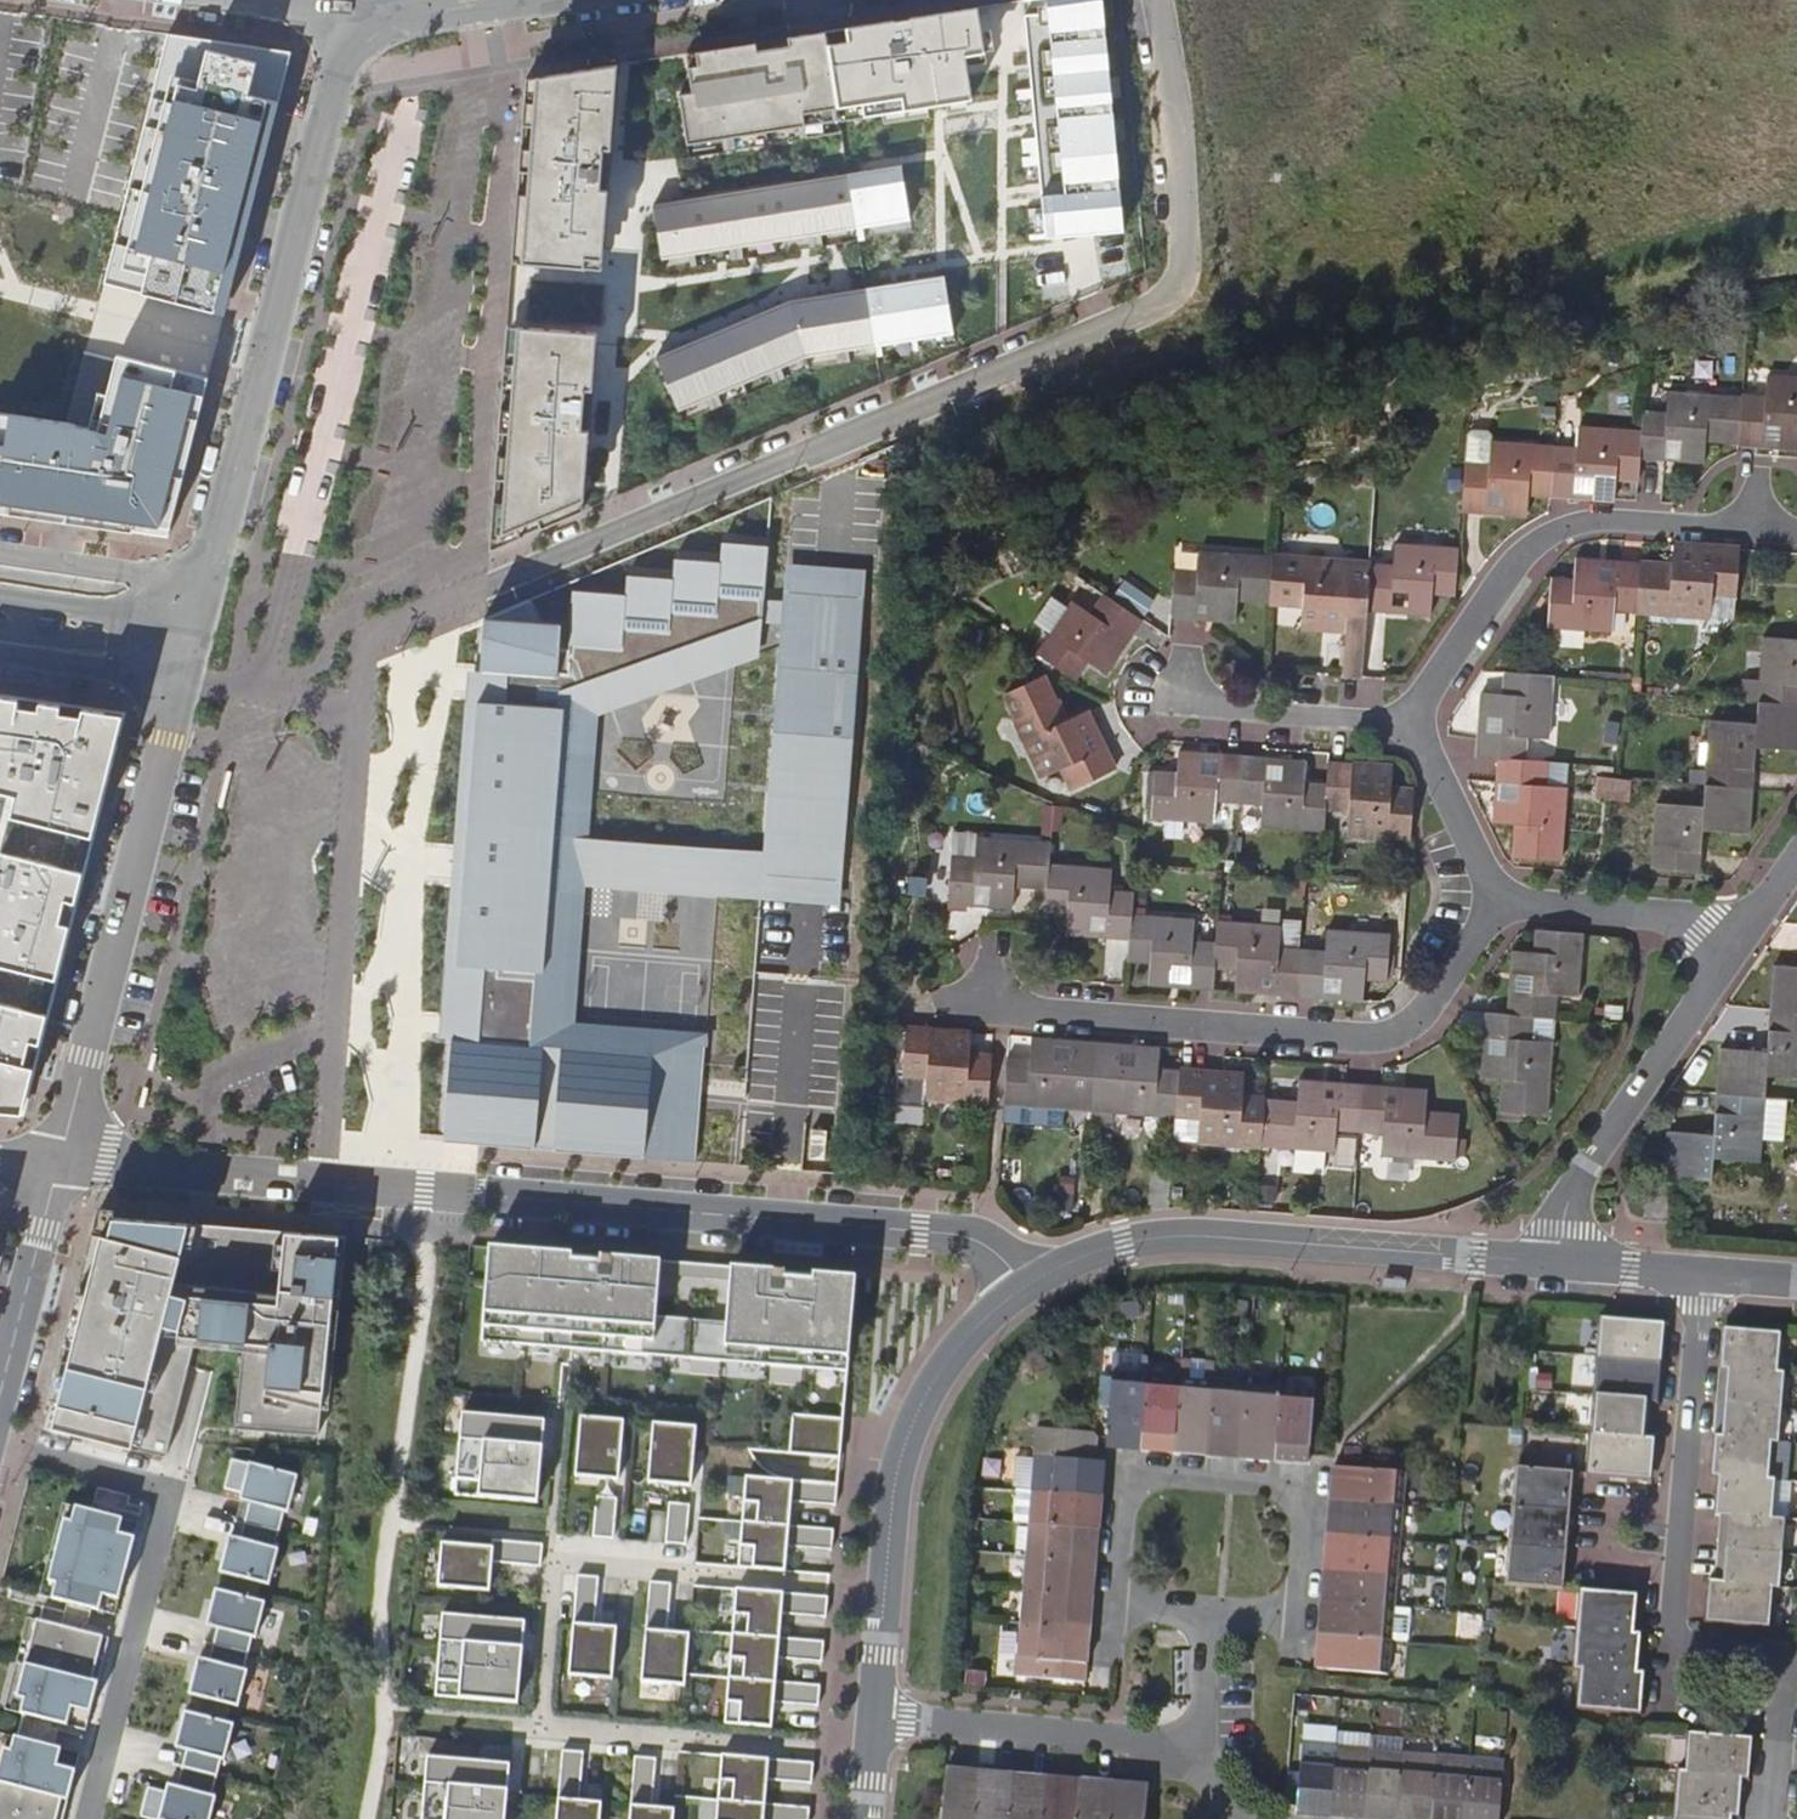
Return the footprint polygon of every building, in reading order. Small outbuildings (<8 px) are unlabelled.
[(1124,231),(1102,0),(1046,0),(1047,12),(1024,15),(1047,253),(1124,231)] [(977,7),(825,31),(839,122),(972,101),(965,57),(984,54),(977,7)] [(841,133),(825,31),(686,53),(692,93),(680,95),(687,144),(804,126),(806,138),(841,133)] [(167,34),(104,283),(224,314),(291,51),(167,34)] [(603,260),(618,65),(526,79),(514,242),(524,243),(523,264),(585,269),(586,259),(603,260)] [(901,166),(848,174),(856,229),(910,220),(909,216),(907,217),(899,169),(902,169),(901,166)] [(856,229),(848,174),(654,205),(662,260),(856,229)] [(523,264),(524,243),(514,242),(512,263),(523,264)] [(1041,264),(1048,298),(1146,280),(1140,246),(1041,264)] [(602,270),(603,260),(586,259),(585,269),(602,270)] [(944,276),(866,289),(875,347),(953,334),(953,329),(950,330),(942,280),(944,280),(944,276)] [(679,412),(809,357),(875,347),(866,289),(791,301),(657,357),(679,412)] [(505,361),(515,362),(518,327),(507,326),(505,361)] [(584,510),(597,333),(518,327),(515,362),(505,361),(490,550),(584,510)] [(0,413),(0,512),(168,537),(208,377),(117,354),(116,359),(84,351),(65,424),(0,413)] [(1739,443),(1765,445),(1767,425),(1784,426),(1783,447),(1796,448),(1796,379),(1769,377),(1767,398),(1743,397),(1739,443)] [(1739,443),(1743,397),(1669,392),(1668,413),(1644,412),(1643,430),(1641,458),(1667,460),(1668,439),(1684,440),(1682,461),(1705,463),(1708,441),(1739,443)] [(1639,479),(1641,458),(1643,430),(1578,425),(1576,448),(1555,446),(1551,494),(1575,495),(1578,474),(1595,476),(1594,496),(1616,499),(1618,478),(1639,479)] [(1765,445),(1783,447),(1784,426),(1767,425),(1765,445)] [(1667,460),(1682,461),(1684,440),(1668,439),(1667,460)] [(1466,462),(1463,508),(1489,510),(1490,489),(1507,490),(1506,511),(1527,513),(1529,492),(1551,494),(1555,446),(1492,441),(1490,463),(1466,462)] [(1489,510),(1506,511),(1507,490),(1490,489),(1489,510)] [(443,1141),(695,1162),(705,1042),(563,1030),(590,684),(763,622),(763,618),(764,605),(768,546),(722,542),(721,563),(675,559),(673,578),(627,575),(626,595),(573,591),(568,647),(559,647),(561,624),(541,622),(531,598),(484,618),(480,670),(480,672),(494,673),(478,882),(463,881),(454,1007),(469,1008),(466,1039),(451,1038),(451,1039),(443,1141)] [(1371,563),(1370,584),(1368,611),(1392,612),(1393,591),(1411,593),(1410,614),(1432,615),(1434,594),(1456,596),(1460,549),(1396,543),(1394,566),(1371,563)] [(1642,564),(1638,611),(1735,618),(1736,617),(1736,613),(1741,549),(1717,547),(1716,551),(1699,550),(1699,546),(1676,544),(1675,566),(1642,564)] [(1271,604),(1275,556),(1199,550),(1197,571),(1175,570),(1171,618),(1197,619),(1198,598),(1215,599),(1214,621),(1236,622),(1238,602),(1271,604)] [(1342,677),(1363,679),(1368,611),(1370,584),(1349,583),(1350,562),(1275,556),(1271,604),(1302,606),(1302,628),(1327,629),(1327,608),(1343,608),(1342,630),(1345,630),(1342,677)] [(1638,611),(1642,564),(1619,562),(1617,582),(1598,581),(1600,560),(1578,559),(1576,579),(1555,577),(1552,626),(1615,631),(1617,609),(1638,611)] [(1619,562),(1600,560),(1598,581),(1617,582),(1619,562)] [(1370,584),(1371,563),(1350,562),(1349,583),(1370,584)] [(864,594),(866,571),(786,565),(784,588),(864,594)] [(1105,596),(1138,618),(1150,599),(1117,578),(1105,596)] [(784,588),(783,605),(782,619),(764,851),(762,874),(837,881),(864,594),(784,588)] [(1035,653),(1075,681),(1088,663),(1105,674),(1117,657),(1114,653),(1123,640),(1127,642),(1142,620),(1138,618),(1105,596),(1102,594),(1089,613),(1072,601),(1035,653)] [(1197,619),(1214,621),(1215,599),(1198,598),(1197,619)] [(764,605),(763,618),(782,619),(783,605),(764,605)] [(1327,629),(1342,630),(1343,608),(1327,608),(1327,629)] [(563,1030),(705,1042),(706,1031),(575,1021),(586,885),(836,903),(837,881),(762,874),(764,851),(589,838),(599,715),(760,657),(763,622),(590,684),(563,1030)] [(1765,637),(1759,703),(1796,706),(1796,640),(1765,637)] [(963,691),(964,667),(952,667),(952,691),(963,691)] [(451,1038),(466,1039),(469,1008),(454,1007),(463,881),(478,882),(494,673),(480,672),(480,670),(468,670),(439,1038),(451,1039),(451,1038)] [(1556,676),(1508,672),(1506,694),(1484,693),(1482,716),(1504,718),(1503,735),(1481,734),(1480,757),(1501,759),(1528,761),(1530,737),(1551,738),(1556,676)] [(1073,789),(1115,771),(1087,710),(1069,718),(1062,701),(1058,702),(1047,678),(1009,693),(1020,719),(1017,721),(1044,777),(1062,767),(1073,789)] [(0,696),(0,790),(15,794),(0,854),(0,1110),(21,1112),(123,714),(0,696)] [(1759,703),(1757,723),(1710,719),(1705,785),(1753,789),(1756,745),(1796,748),(1796,706),(1759,703)] [(1482,716),(1481,734),(1503,735),(1504,718),(1482,716)] [(1239,803),(1243,755),(1218,753),(1217,773),(1199,771),(1201,751),(1178,750),(1177,770),(1156,768),(1152,818),(1215,823),(1217,801),(1239,803)] [(1324,832),(1326,810),(1328,782),(1306,781),(1307,760),(1286,758),(1286,764),(1268,763),(1268,757),(1243,755),(1239,803),(1261,806),(1260,827),(1324,832)] [(1570,765),(1528,761),(1501,759),(1499,784),(1503,784),(1502,801),(1498,801),(1497,824),(1518,826),(1516,857),(1563,861),(1570,765)] [(1411,839),(1415,790),(1393,788),(1394,767),(1371,765),(1370,785),(1352,785),(1353,763),(1330,761),(1328,782),(1326,810),(1348,812),(1347,834),(1411,839)] [(1371,765),(1353,763),(1352,785),(1370,785),(1371,765)] [(1753,789),(1705,785),(1703,807),(1658,803),(1653,867),(1702,871),(1705,827),(1749,831),(1753,789)] [(1048,890),(1050,864),(1052,842),(954,834),(949,903),(1013,908),(1014,887),(1048,890)] [(1131,940),(1133,915),(1134,894),(1112,891),(1113,869),(1050,864),(1048,890),(1046,913),(1067,914),(1066,935),(1087,936),(1089,916),(1107,918),(1105,939),(1131,940)] [(1147,985),(1170,987),(1171,966),(1190,968),(1188,989),(1212,991),(1214,970),(1216,942),(1195,939),(1196,920),(1133,915),(1131,940),(1129,962),(1149,965),(1147,985)] [(1235,992),(1258,994),(1259,974),(1277,975),(1276,996),(1299,998),(1303,948),(1280,947),(1282,927),(1218,921),(1216,942),(1214,970),(1236,972),(1235,992)] [(1299,998),(1325,1000),(1326,979),(1343,980),(1342,1001),(1364,1003),(1366,982),(1385,983),(1390,935),(1328,930),(1326,950),(1303,948),(1299,998)] [(1544,931),(1536,931),(1535,952),(1515,951),(1513,974),(1515,974),(1533,975),(1532,993),(1514,992),(1511,992),(1510,1016),(1537,1018),(1559,1021),(1561,996),(1581,998),(1586,934),(1544,931)] [(1796,1013),(1796,968),(1775,967),(1772,1011),(1796,1013)] [(1515,974),(1514,992),(1532,993),(1533,975),(1515,974)] [(1772,1011),(1768,1053),(1720,1050),(1716,1093),(1766,1097),(1767,1076),(1796,1077),(1796,1013),(1772,1011)] [(1537,1018),(1510,1016),(1488,1015),(1484,1079),(1505,1081),(1502,1111),(1551,1115),(1557,1045),(1535,1043),(1537,1018)] [(892,1095),(901,1096),(990,1103),(993,1055),(971,1053),(972,1033),(951,1031),(950,1051),(930,1049),(932,1030),(907,1029),(903,1077),(893,1076),(892,1095)] [(951,1031),(939,1030),(932,1030),(930,1049),(950,1051),(951,1031)] [(1009,1056),(1004,1123),(1064,1127),(1065,1109),(1092,1111),(1097,1042),(1072,1041),(1070,1061),(1052,1060),(1053,1039),(1032,1037),(1031,1058),(1009,1056)] [(1072,1041),(1053,1039),(1052,1060),(1070,1061),(1072,1041)] [(1159,1048),(1097,1042),(1092,1111),(1091,1123),(1113,1124),(1114,1113),(1177,1117),(1181,1070),(1158,1069),(1159,1048)] [(1181,1070),(1177,1117),(1201,1119),(1200,1139),(1262,1144),(1266,1096),(1244,1095),(1245,1075),(1181,1070)] [(1266,1096),(1262,1144),(1336,1150),(1339,1129),(1361,1132),(1364,1083),(1339,1081),(1339,1086),(1323,1085),(1323,1080),(1301,1079),(1299,1099),(1266,1096)] [(1364,1083),(1361,1132),(1385,1134),(1384,1153),(1456,1159),(1461,1112),(1427,1109),(1428,1089),(1406,1087),(1406,1092),(1390,1090),(1390,1085),(1364,1083)] [(1785,1099),(1766,1097),(1716,1093),(1713,1136),(1668,1133),(1664,1175),(1710,1179),(1712,1159),(1761,1162),(1762,1140),(1782,1142),(1785,1099)] [(79,1281),(88,1283),(97,1247),(113,1217),(96,1215),(79,1281)] [(70,1351),(51,1426),(165,1456),(196,1338),(241,1342),(234,1427),(318,1434),(339,1235),(113,1217),(97,1247),(88,1283),(79,1281),(62,1349),(70,1351)] [(660,1262),(489,1248),(481,1342),(847,1373),(855,1278),(731,1267),(730,1281),(726,1323),(656,1317),(659,1275),(660,1262)] [(730,1281),(731,1267),(660,1262),(659,1275),(730,1281)] [(1598,1359),(1661,1364),(1664,1324),(1602,1319),(1598,1359)] [(1782,1333),(1725,1328),(1722,1368),(1778,1373),(1782,1333)] [(70,1351),(62,1349),(42,1424),(51,1426),(70,1351)] [(1116,1352),(1107,1447),(1141,1450),(1148,1376),(1149,1356),(1116,1352)] [(1595,1397),(1649,1401),(1658,1402),(1661,1364),(1598,1359),(1595,1397)] [(1785,1374),(1778,1373),(1722,1368),(1719,1402),(1782,1407),(1785,1374)] [(1148,1376),(1141,1450),(1174,1453),(1181,1379),(1148,1376)] [(1181,1379),(1174,1453),(1208,1456),(1214,1382),(1181,1379)] [(1214,1382),(1208,1456),(1241,1459),(1247,1385),(1214,1382)] [(1247,1385),(1241,1459),(1275,1462),(1281,1388),(1247,1385)] [(1281,1388),(1275,1462),(1308,1465),(1314,1390),(1281,1388)] [(1592,1435),(1646,1439),(1649,1401),(1595,1397),(1592,1435)] [(1782,1407),(1719,1402),(1717,1437),(1772,1442),(1779,1442),(1782,1407)] [(537,1503),(541,1462),(544,1420),(461,1413),(454,1496),(537,1503)] [(1468,1415),(1466,1433),(1484,1434),(1485,1417),(1468,1415)] [(623,1421),(580,1418),(575,1477),(618,1481),(623,1421)] [(696,1427),(653,1424),(647,1483),(691,1487),(696,1427)] [(1009,1487),(1014,1488),(1103,1496),(1106,1463),(1095,1462),(1087,1462),(1090,1434),(1015,1427),(1009,1487)] [(1097,1435),(1090,1434),(1087,1462),(1095,1462),(1097,1435)] [(1646,1439),(1592,1435),(1588,1474),(1651,1479),(1654,1440),(1646,1439)] [(1772,1442),(1717,1437),(1713,1474),(1720,1475),(1769,1479),(1772,1442)] [(244,1524),(279,1533),(284,1512),(288,1513),(298,1477),(232,1460),(224,1489),(242,1494),(240,1501),(250,1504),(244,1524)] [(1331,1501),(1406,1508),(1409,1473),(1334,1467),(1331,1501)] [(1515,1506),(1570,1511),(1573,1473),(1522,1468),(1518,1468),(1515,1506)] [(1769,1479),(1720,1475),(1717,1515),(1723,1515),(1772,1519),(1775,1481),(1769,1479)] [(745,1477),(742,1522),(789,1526),(791,1502),(835,1506),(837,1485),(745,1477)] [(97,1488),(91,1512),(113,1517),(115,1510),(140,1517),(142,1508),(128,1505),(130,1497),(97,1488)] [(1010,1521),(1030,1524),(1100,1530),(1103,1496),(1014,1488),(1010,1521)] [(613,1539),(617,1498),(596,1497),(592,1537),(613,1539)] [(1406,1508),(1331,1501),(1328,1535),(1403,1542),(1406,1508)] [(686,1545),(689,1505),(668,1503),(665,1543),(686,1545)] [(76,1508),(62,1504),(40,1596),(53,1599),(56,1584),(49,1582),(64,1521),(72,1523),(76,1508)] [(1512,1545),(1567,1550),(1570,1511),(1515,1506),(1512,1545)] [(56,1584),(53,1599),(68,1603),(90,1609),(115,1615),(138,1524),(113,1517),(91,1512),(76,1508),(72,1523),(64,1521),(49,1582),(56,1584)] [(1785,1521),(1772,1519),(1723,1515),(1721,1548),(1783,1554),(1785,1521)] [(742,1522),(738,1568),(785,1572),(787,1547),(832,1551),(833,1530),(789,1526),(742,1522)] [(275,1549),(279,1533),(244,1524),(240,1540),(229,1537),(220,1574),(270,1586),(279,1550),(275,1549)] [(1027,1556),(1097,1563),(1100,1530),(1030,1524),(1027,1556)] [(1403,1542),(1328,1535),(1325,1568),(1400,1575),(1403,1542)] [(489,1592),(492,1563),(541,1567),(542,1544),(493,1540),(492,1548),(441,1543),(438,1587),(489,1592)] [(1567,1550),(1512,1545),(1508,1584),(1533,1586),(1563,1588),(1567,1550)] [(1783,1554),(1721,1548),(1718,1582),(1773,1587),(1780,1587),(1783,1554)] [(1024,1590),(1094,1597),(1097,1563),(1027,1556),(1024,1590)] [(1400,1575),(1325,1568),(1322,1602),(1397,1608),(1400,1575)] [(612,1680),(617,1628),(594,1626),(598,1577),(577,1575),(568,1676),(612,1680)] [(1711,1581),(1708,1620),(1770,1626),(1773,1587),(1718,1582),(1711,1581)] [(685,1686),(689,1634),(667,1632),(671,1584),(649,1582),(641,1682),(685,1686)] [(828,1597),(736,1589),(732,1634),(779,1638),(781,1614),(826,1618),(828,1597)] [(1021,1624),(1091,1630),(1094,1597),(1024,1590),(1021,1624)] [(1579,1630),(1635,1634),(1638,1595),(1582,1590),(1579,1630)] [(218,1629),(214,1646),(249,1654),(253,1638),(257,1639),(266,1603),(216,1591),(207,1627),(218,1629)] [(1397,1608),(1322,1602),(1319,1635),(1394,1641),(1397,1608)] [(90,1609),(68,1603),(67,1607),(66,1613),(62,1627),(73,1630),(76,1618),(87,1621),(89,1613),(90,1609)] [(80,1754),(54,1748),(31,1742),(37,1718),(60,1724),(86,1731),(109,1639),(84,1632),(87,1621),(76,1618),(73,1630),(62,1627),(66,1613),(43,1607),(39,1621),(36,1620),(16,1698),(24,1700),(20,1714),(23,1715),(17,1738),(14,1737),(11,1751),(4,1750),(0,1764),(0,1818),(63,1818),(80,1754)] [(518,1705),(521,1664),(525,1622),(442,1615),(434,1698),(518,1705)] [(27,1618),(4,1710),(20,1714),(24,1700),(16,1698),(36,1620),(27,1618)] [(1091,1630),(1021,1624),(1016,1677),(1086,1684),(1091,1630)] [(1575,1668),(1582,1669),(1637,1673),(1640,1635),(1635,1634),(1579,1630),(1575,1668)] [(732,1634),(728,1678),(775,1682),(777,1659),(822,1663),(824,1642),(779,1638),(732,1634)] [(1394,1641),(1319,1635),(1316,1669),(1391,1675),(1394,1641)] [(249,1654),(214,1646),(210,1662),(199,1659),(190,1695),(239,1708),(248,1672),(245,1671),(249,1654)] [(1637,1673),(1582,1669),(1579,1707),(1636,1712),(1641,1712),(1644,1674),(1637,1673)] [(986,1688),(987,1672),(969,1671),(968,1686),(986,1688)] [(728,1678),(724,1724),(771,1728),(774,1703),(818,1707),(820,1686),(775,1682),(728,1678)] [(235,1725),(187,1713),(177,1748),(188,1751),(184,1768),(218,1776),(222,1760),(226,1761),(235,1725)] [(60,1724),(37,1718),(31,1742),(54,1748),(60,1724)] [(1339,1733),(1338,1747),(1373,1750),(1374,1736),(1339,1733)] [(1686,1773),(1742,1778),(1749,1778),(1752,1739),(1689,1733),(1686,1773)] [(4,1750),(11,1751),(14,1737),(0,1734),(0,1764),(4,1750)] [(1374,1736),(1373,1750),(1406,1752),(1407,1739),(1374,1736)] [(1332,1818),(1338,1747),(1305,1744),(1299,1807),(1298,1815),(1332,1818)] [(1332,1818),(1344,1818),(1366,1818),(1373,1750),(1338,1747),(1332,1818)] [(1366,1818),(1400,1818),(1406,1752),(1373,1750),(1366,1818)] [(601,1803),(579,1801),(583,1752),(562,1751),(556,1818),(600,1818),(601,1803)] [(1438,1755),(1406,1752),(1400,1818),(1433,1818),(1438,1755)] [(718,1800),(765,1804),(767,1780),(811,1784),(813,1763),(721,1755),(718,1800)] [(1433,1818),(1467,1818),(1472,1758),(1438,1755),(1433,1818)] [(674,1809),(651,1807),(656,1759),(634,1757),(629,1818),(673,1818),(674,1809)] [(510,1765),(427,1758),(421,1818),(505,1818),(510,1765)] [(1505,1761),(1472,1758),(1467,1818),(1500,1818),(1505,1761)] [(218,1776),(184,1768),(178,1788),(169,1785),(167,1792),(149,1788),(142,1817),(149,1818),(211,1818),(217,1798),(213,1797),(218,1776)] [(943,1818),(977,1818),(981,1771),(947,1768),(943,1818)] [(1016,1774),(981,1771),(977,1818),(1012,1818),(1016,1774)] [(1676,1810),(1739,1816),(1742,1778),(1686,1773),(1679,1773),(1676,1810)] [(1049,1777),(1016,1774),(1012,1818),(1045,1818),(1049,1777)] [(1082,1780),(1049,1777),(1045,1818),(1078,1818),(1082,1780)] [(1116,1783),(1082,1780),(1078,1818),(1112,1818),(1116,1783)] [(1116,1783),(1112,1818),(1146,1818),(1149,1786),(1116,1783)] [(716,1818),(808,1818),(809,1808),(765,1804),(718,1800),(716,1818)] [(1739,1816),(1676,1810),(1675,1818),(1738,1818),(1739,1816)]
